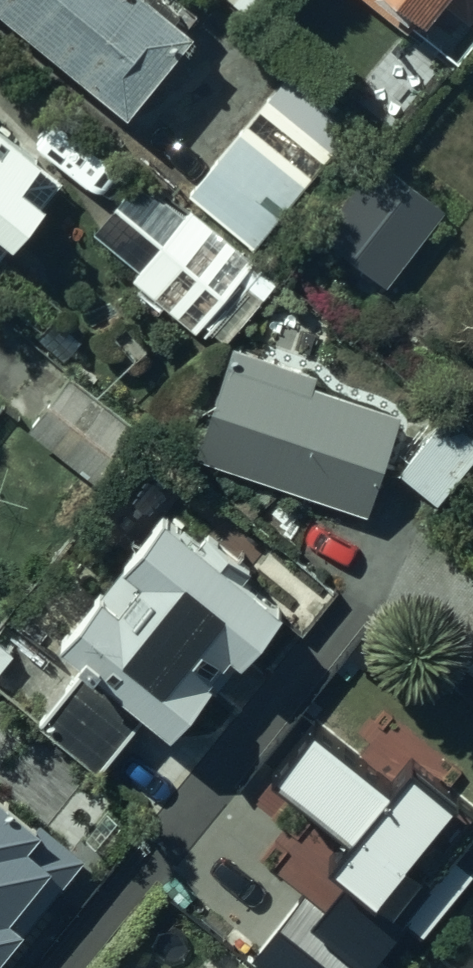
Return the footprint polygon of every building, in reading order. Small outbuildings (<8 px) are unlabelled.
[(169,0),(0,0),(0,1),(120,103),(191,19),(169,0)] [(414,20),(431,0),(390,0),(414,20)] [(289,65),(184,192),(250,250),(359,126),(289,65)] [(75,187),(0,120),(0,271),(75,187)] [(453,219),(382,164),(321,243),(392,297),(453,219)] [(262,276),(196,219),(140,280),(206,340),(262,276)] [(416,410),(238,355),(203,467),(381,522),(416,410)] [(146,446),(75,394),(23,465),(69,498),(83,479),(108,498),(146,446)] [(397,473),(433,501),(472,451),(472,437),(445,414),(397,473)] [(290,617),(176,521),(14,712),(128,808),(290,617)] [(465,668),(472,674),(472,657),(465,668)] [(438,715),(412,745),(387,724),(340,778),(358,793),(334,820),(416,891),(472,825),(472,745),(438,715)] [(0,800),(0,967),(38,967),(105,891),(0,800)] [(309,906),(257,967),(384,967),(309,906)]
